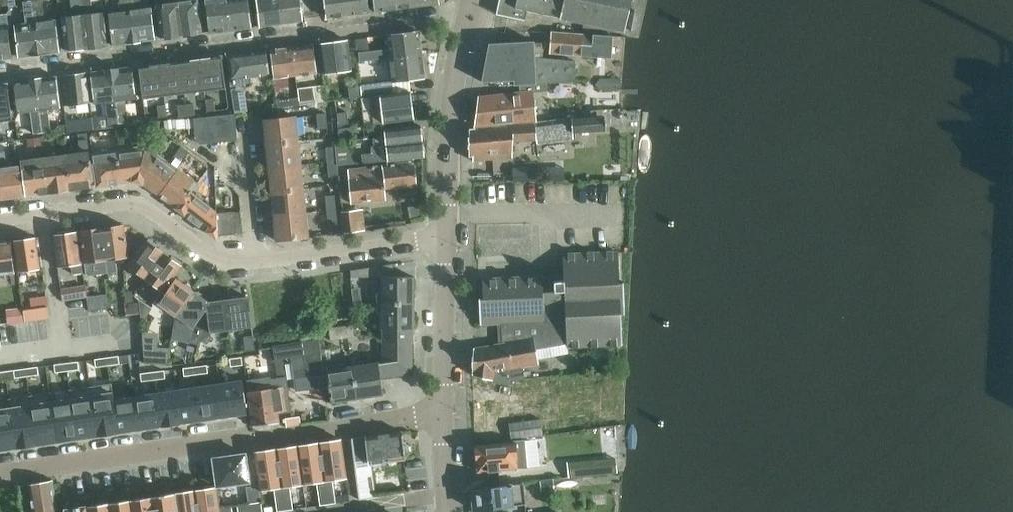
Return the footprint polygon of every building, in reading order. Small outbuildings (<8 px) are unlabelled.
[(32,0),(23,0),(26,22),(14,24),(18,56),(39,54),(32,0)] [(32,0),(39,54),(60,51),(55,18),(44,20),(41,0),(32,0)] [(81,0),(72,0),(74,14),(62,15),(66,50),(87,48),(81,0)] [(87,48),(108,45),(104,11),(92,12),(91,0),(81,0),(87,48)] [(122,11),(109,13),(113,44),(134,42),(129,0),(120,0),(122,11)] [(134,42),(156,39),(151,7),(138,9),(137,0),(129,0),(134,42)] [(177,0),(168,0),(168,2),(157,4),(161,38),(182,36),(177,1),(177,0)] [(177,1),(182,36),(203,33),(198,0),(186,0),(177,1)] [(227,0),(205,0),(209,32),(231,30),(227,0)] [(231,30),(252,27),(248,0),(227,0),(231,30)] [(279,0),(256,0),(259,26),(281,23),(279,0)] [(281,23),(303,20),(301,0),(279,0),(281,23)] [(347,0),(325,0),(327,17),(348,15),(347,0)] [(348,15),(370,12),(368,0),(347,0),(348,15)] [(397,0),(374,0),(375,11),(398,8),(397,0)] [(398,8),(420,6),(419,0),(397,0),(398,8)] [(496,13),(523,19),(524,14),(536,15),(537,5),(562,10),(564,0),(499,0),(496,13)] [(562,10),(560,17),(584,22),(583,30),(598,33),(599,25),(625,31),(631,0),(564,0),(562,10)] [(12,57),(8,23),(6,4),(0,4),(0,59),(12,57)] [(359,61),(390,58),(390,57),(422,53),(419,31),(387,34),(389,49),(358,52),(359,61)] [(551,53),(582,55),(583,33),(552,31),(551,53)] [(583,33),(582,55),(612,57),(614,35),(583,33)] [(347,40),(320,43),(324,73),(351,69),(347,40)] [(489,45),(483,74),(489,73),(489,81),(506,80),(506,85),(515,84),(520,84),(546,83),(576,81),(575,60),(542,57),(542,42),(534,43),(534,40),(503,42),(489,43),(489,45)] [(314,44),(292,47),(296,75),(317,73),(314,44)] [(296,75),(292,47),(271,49),(274,78),(296,75)] [(227,55),(230,79),(270,74),(267,50),(227,55)] [(390,57),(390,58),(393,81),(409,79),(425,77),(422,53),(390,57)] [(222,55),(201,58),(205,90),(226,87),(222,55)] [(201,58),(180,61),(184,93),(205,90),(201,58)] [(180,61),(160,63),(164,95),(184,93),(180,61)] [(160,63),(139,66),(143,98),(164,95),(160,63)] [(132,67),(112,69),(118,122),(129,121),(128,117),(126,100),(136,98),(132,67)] [(118,122),(112,69),(91,72),(95,103),(106,102),(108,115),(109,124),(118,122)] [(64,75),(68,105),(91,102),(87,72),(64,75)] [(57,76),(35,79),(42,136),(44,136),(43,132),(51,131),(48,109),(61,108),(57,76)] [(42,136),(35,79),(14,81),(18,113),(31,112),(34,137),(42,136)] [(393,81),(361,85),(362,96),(410,90),(409,79),(393,81)] [(12,120),(8,83),(0,84),(0,121),(12,120)] [(546,83),(520,84),(521,91),(533,90),(533,91),(547,90),(546,83)] [(321,96),(319,85),(298,87),(300,98),(321,96)] [(361,86),(349,87),(350,97),(362,96),(361,86)] [(479,96),(475,127),(536,121),(534,105),(538,105),(538,99),(534,99),(533,91),(533,90),(521,91),(479,96)] [(410,91),(371,96),(374,123),(414,119),(410,91)] [(215,99),(206,100),(207,111),(216,110),(215,99)] [(247,101),(234,102),(236,114),(249,112),(247,101)] [(165,105),(157,107),(158,118),(167,116),(165,105)] [(195,106),(186,107),(187,118),(196,117),(195,106)] [(186,107),(177,108),(179,119),(187,118),(186,107)] [(473,155),(473,161),(513,157),(513,151),(512,141),(537,140),(537,142),(574,138),(573,132),(605,130),(604,116),(603,116),(602,109),(590,109),(591,117),(573,118),(475,129),(470,129),(470,156),(473,155)] [(347,111),(337,113),(339,124),(349,123),(347,111)] [(317,113),(318,128),(327,127),(326,112),(317,113)] [(227,114),(194,117),(196,140),(200,143),(237,139),(235,113),(227,114)] [(263,119),(266,144),(299,140),(296,116),(263,119)] [(92,117),(67,120),(68,132),(86,130),(95,129),(94,125),(93,117),(92,117)] [(58,125),(54,130),(55,133),(65,132),(64,124),(58,125)] [(374,146),(386,145),(422,140),(421,137),(423,135),(422,129),(420,127),(420,125),(384,129),(385,137),(373,138),(374,146)] [(353,126),(339,128),(339,139),(353,138),(353,126)] [(80,152),(66,154),(71,189),(94,186),(89,151),(88,151),(87,145),(88,145),(86,133),(78,134),(80,146),(79,146),(80,152)] [(33,138),(27,138),(27,146),(41,144),(40,137),(33,138)] [(266,144),(268,168),(301,164),(299,140),(266,144)] [(386,145),(387,152),(375,154),(361,155),(362,163),(424,156),(423,153),(425,151),(424,145),(422,143),(422,140),(386,145)] [(113,149),(117,183),(131,181),(143,184),(142,175),(158,153),(157,143),(151,145),(152,148),(146,144),(133,147),(113,149)] [(326,147),(327,161),(336,160),(335,146),(326,147)] [(349,149),(336,147),(338,165),(355,164),(349,149)] [(183,148),(175,158),(182,162),(183,161),(189,152),(183,148)] [(97,186),(117,183),(113,149),(92,152),(97,186)] [(143,184),(159,196),(178,167),(170,162),(158,153),(142,175),(143,184)] [(43,157),(48,192),(71,189),(66,154),(43,157)] [(0,168),(0,187),(2,198),(23,196),(19,166),(18,166),(16,157),(8,158),(10,167),(0,168)] [(48,192),(43,157),(21,160),(25,195),(48,192)] [(336,160),(327,161),(328,175),(338,174),(336,160)] [(348,169),(351,202),(383,199),(386,196),(385,187),(417,183),(414,164),(396,166),(395,161),(382,163),(382,165),(348,169)] [(268,168),(271,192),(304,188),(301,164),(268,168)] [(159,196),(178,210),(191,192),(198,182),(186,173),(178,167),(159,196)] [(271,192),(273,216),(306,212),(304,188),(271,192)] [(178,210),(181,212),(194,194),(191,192),(178,210)] [(194,194),(181,212),(216,238),(218,236),(216,213),(216,211),(194,194)] [(325,195),(327,209),(336,208),(334,194),(325,195)] [(336,208),(327,209),(328,224),(337,223),(336,208)] [(362,209),(341,211),(344,233),(365,230),(362,209)] [(233,212),(216,213),(218,236),(235,233),(233,212)] [(306,212),(273,216),(276,240),(309,237),(306,212)] [(111,226),(102,228),(106,260),(128,257),(124,225),(121,225),(121,223),(111,224),(111,226)] [(106,260),(102,228),(93,229),(92,227),(83,228),(83,230),(80,231),(85,262),(106,260)] [(74,269),(75,274),(83,272),(82,268),(77,230),(76,230),(76,233),(69,234),(65,231),(59,232),(58,234),(54,235),(58,266),(73,264),(74,269)] [(14,240),(18,271),(40,268),(35,237),(34,237),(31,235),(25,236),(23,239),(14,240)] [(14,272),(10,241),(8,241),(5,239),(0,239),(0,274),(14,272)] [(127,265),(145,278),(164,252),(156,247),(157,245),(149,239),(148,241),(146,239),(127,265)] [(164,252),(145,278),(162,291),(181,265),(179,264),(181,262),(173,256),(171,258),(164,252)] [(500,323),(501,343),(534,337),(538,358),(569,352),(568,347),(572,346),(572,348),(579,348),(578,346),(591,345),(592,347),(598,347),(598,345),(611,345),(611,346),(617,346),(617,345),(621,344),(621,345),(623,345),(621,313),(624,313),(624,314),(625,314),(623,281),(622,281),(622,282),(619,282),(618,258),(613,258),(613,256),(607,257),(607,258),(594,259),(594,257),(587,257),(588,259),(575,259),(575,258),(568,258),(568,260),(563,260),(564,280),(542,281),(542,275),(482,278),(483,298),(480,298),(480,297),(479,297),(480,324),(481,324),(500,323)] [(378,291),(378,302),(414,302),(414,276),(406,276),(394,276),(393,263),(351,269),(351,276),(382,276),(382,291),(378,291)] [(159,303),(176,315),(193,290),(192,289),(191,286),(187,283),(184,284),(176,278),(159,303)] [(85,285),(62,289),(63,300),(87,297),(87,295),(85,285)] [(132,288),(124,290),(125,301),(133,299),(132,288)] [(188,342),(198,344),(201,333),(209,302),(203,297),(202,294),(199,291),(195,292),(193,290),(176,315),(172,327),(190,335),(188,342)] [(87,297),(88,308),(108,305),(106,293),(87,295),(87,297)] [(230,299),(227,299),(231,329),(252,327),(248,297),(239,298),(236,295),(232,296),(230,299)] [(216,301),(209,302),(201,333),(231,329),(227,299),(225,299),(223,297),(218,298),(216,301)] [(153,308),(138,299),(141,320),(144,319),(153,308)] [(137,302),(126,303),(127,313),(138,312),(137,302)] [(378,302),(378,312),(382,312),(382,328),(384,328),(413,329),(414,329),(414,302),(378,302)] [(48,306),(23,309),(25,321),(49,318),(48,306)] [(24,320),(22,308),(6,309),(8,322),(24,320)] [(352,324),(340,326),(342,339),(354,337),(352,324)] [(342,339),(340,326),(329,327),(331,340),(342,339)] [(384,328),(383,340),(413,340),(413,329),(384,328)] [(255,349),(253,335),(244,336),(246,351),(255,349)] [(534,337),(501,343),(474,348),(472,374),(493,379),(492,381),(509,385),(508,381),(526,378),(524,366),(539,364),(538,358),(534,337)] [(275,359),(291,357),(294,379),(298,378),(299,383),(324,379),(324,374),(321,348),(319,338),(273,345),(275,359)] [(383,340),(383,361),(379,362),(381,378),(413,373),(413,340),(383,340)] [(119,356),(107,357),(108,365),(120,364),(119,356)] [(107,357),(95,359),(96,367),(108,365),(107,357)] [(242,357),(230,358),(231,366),(243,365),(242,357)] [(352,361),(357,397),(383,394),(381,378),(379,362),(379,361),(364,363),(363,360),(352,361)] [(78,361),(67,363),(68,371),(80,369),(78,361)] [(357,397),(352,361),(341,363),(342,367),(327,369),(329,385),(331,401),(357,397)] [(67,363),(55,364),(56,372),(68,371),(67,363)] [(207,365),(195,366),(196,374),(208,373),(207,365)] [(38,366),(26,368),(27,376),(39,374),(38,366)] [(195,366),(183,368),(184,376),(196,374),(195,366)] [(26,368),(14,370),(15,378),(27,376),(26,368)] [(165,370),(153,372),(154,380),(166,378),(165,370)] [(153,372),(141,373),(142,381),(154,380),(153,372)] [(247,412),(242,380),(220,383),(225,416),(247,412)] [(118,432),(110,383),(90,386),(98,435),(118,432)] [(139,429),(134,396),(114,399),(112,383),(110,383),(118,432),(119,432),(139,429)] [(203,419),(225,416),(220,383),(198,386),(203,419)] [(98,435),(90,386),(70,389),(77,438),(96,435),(97,436),(98,435)] [(203,419),(198,386),(177,390),(182,423),(183,423),(183,422),(203,419)] [(248,391),(253,426),(279,422),(277,404),(281,403),(279,387),(248,391)] [(77,438),(70,389),(69,389),(71,405),(54,408),(51,392),(50,392),(57,441),(77,438)] [(182,423),(177,390),(156,393),(161,426),(182,423)] [(57,441),(50,392),(30,395),(37,444),(39,444),(57,441)] [(161,426),(156,393),(134,396),(139,429),(159,426),(161,426)] [(37,444),(30,395),(10,398),(17,447),(37,444)] [(10,398),(8,398),(11,414),(0,416),(0,449),(16,447),(16,448),(17,447),(10,398)] [(485,415),(479,415),(481,439),(527,435),(525,412),(524,412),(523,404),(484,407),(485,415)] [(300,417),(286,419),(287,427),(301,425),(300,417)] [(356,460),(355,460),(360,497),(375,495),(371,463),(372,463),(375,465),(381,464),(384,461),(406,458),(405,456),(408,452),(409,452),(408,445),(407,445),(404,442),(402,431),(353,437),(356,460)] [(341,439),(319,442),(328,504),(336,503),(332,479),(347,477),(341,439)] [(514,441),(512,441),(506,441),(506,443),(474,446),(476,462),(477,461),(478,471),(509,467),(508,459),(516,459),(514,441)] [(303,444),(298,445),(303,483),(308,482),(316,481),(320,505),(328,504),(319,442),(303,444)] [(298,445),(276,448),(285,510),(293,509),(290,485),(303,483),(298,445)] [(276,448),(254,452),(259,489),(274,487),(277,511),(285,510),(276,448)] [(245,453),(213,457),(217,485),(249,480),(245,453)] [(52,479),(28,483),(33,511),(57,511),(52,479)] [(554,489),(553,479),(540,480),(541,490),(554,489)] [(473,488),(473,487),(472,488),(474,510),(475,510),(475,509),(525,504),(522,482),(473,488)] [(194,490),(198,511),(221,511),(220,507),(217,487),(215,487),(194,490)] [(173,493),(176,511),(198,511),(194,490),(173,493)] [(152,496),(154,511),(176,511),(173,493),(154,496),(152,496)] [(130,499),(132,511),(154,511),(152,496),(130,499)] [(109,502),(110,511),(132,511),(130,499),(109,502)] [(253,502),(255,511),(263,511),(261,501),(253,502)] [(87,505),(88,511),(110,511),(109,502),(87,505)] [(245,503),(246,511),(255,511),(253,502),(245,503)] [(237,505),(238,511),(246,511),(245,503),(237,505)]
